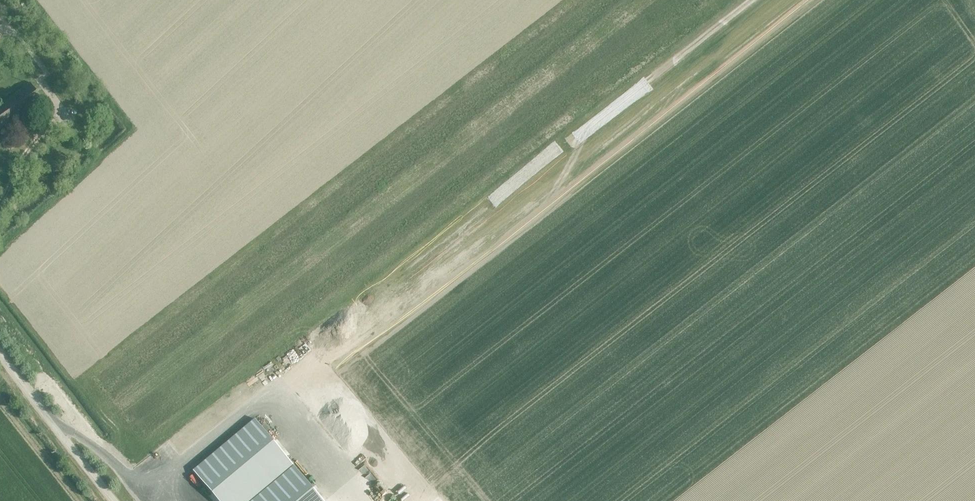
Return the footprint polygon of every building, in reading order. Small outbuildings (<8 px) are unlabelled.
[(44,102),(30,83),(0,104),(0,134),(44,102)] [(201,472),(223,500),(325,500),(264,421),(201,472)]
